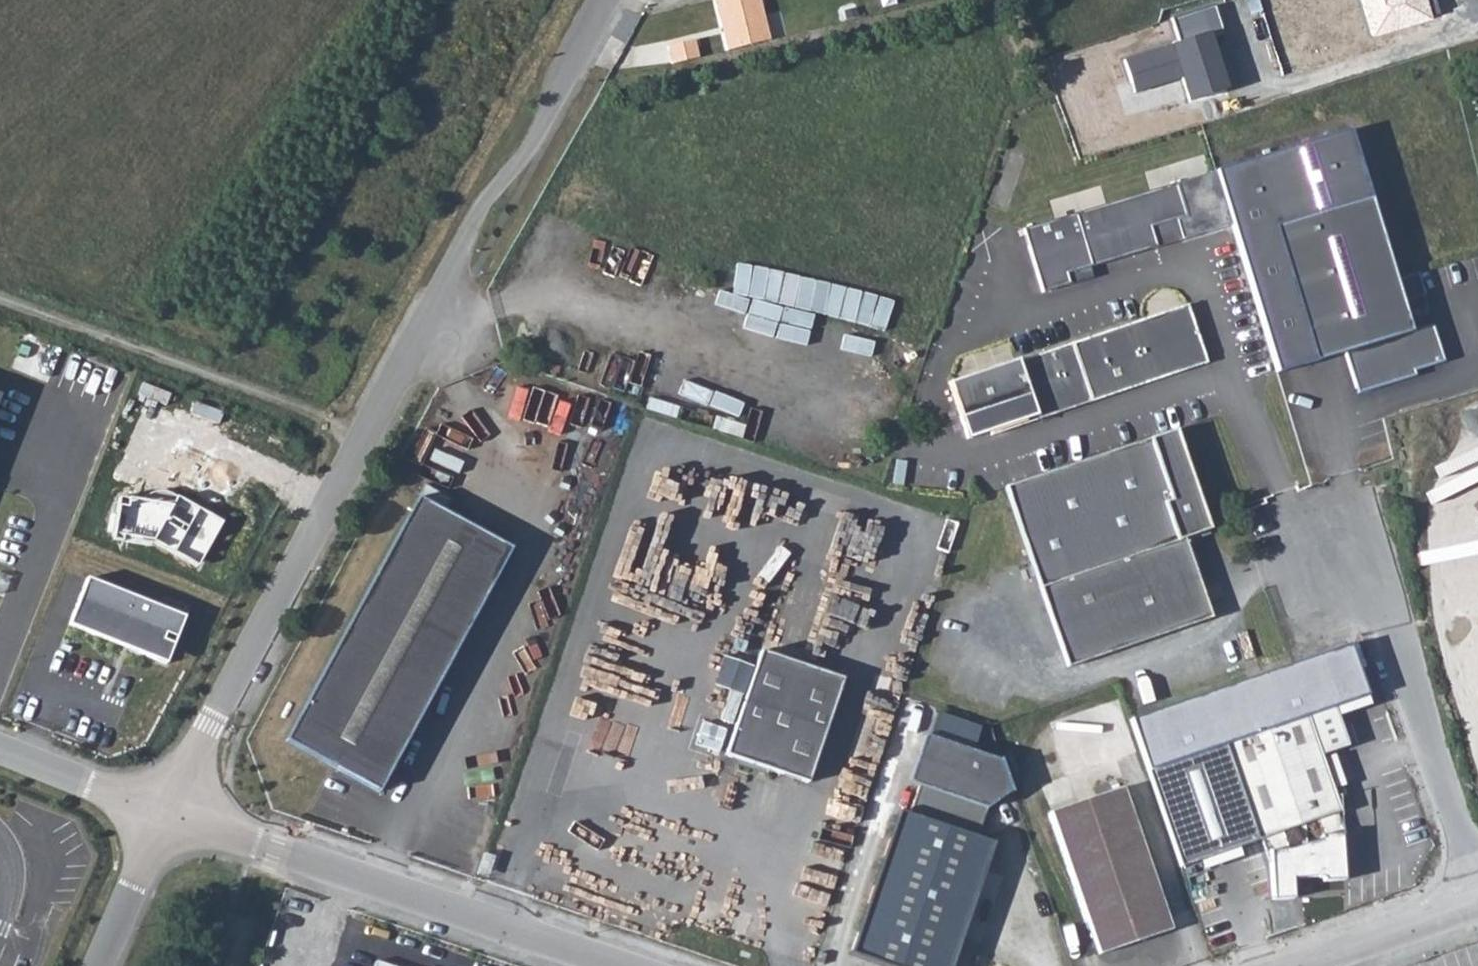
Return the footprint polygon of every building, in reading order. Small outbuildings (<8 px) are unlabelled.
[(726,51),(768,40),(758,0),(713,0),(726,51)] [(1373,34),(1439,14),(1435,0),(1363,0),(1373,34)] [(1215,7),(1172,20),(1179,44),(1126,59),(1136,91),(1184,77),(1191,101),(1230,89),(1213,34),(1222,32),(1215,7)] [(692,40),(665,47),(670,65),(696,58),(692,40)] [(1376,394),(1378,399),(1416,387),(1415,382),(1445,373),(1431,325),(1408,332),(1399,300),(1421,294),(1414,271),(1392,278),(1348,129),(1214,172),(1230,224),(1278,385),(1345,364),(1357,400),(1376,394)] [(1214,172),(1019,227),(1038,293),(1079,281),(1075,267),(1230,224),(1214,172)] [(1171,363),(1201,354),(1185,302),(1014,355),(1013,351),(944,373),(961,429),(984,422),(1139,374),(1140,379),(1173,369),(1171,363)] [(1203,359),(1201,354),(1171,363),(1173,369),(1203,359)] [(985,427),(1140,379),(1139,374),(984,422),(985,427)] [(1359,405),(1378,399),(1376,394),(1357,400),(1359,405)] [(1207,621),(1179,540),(1206,531),(1172,432),(1002,489),(1064,670),(1207,621)] [(509,553),(414,501),(283,743),(378,796),(509,553)] [(92,577),(74,622),(171,660),(189,615),(92,577)] [(1344,641),(1125,717),(1142,770),(1300,714),(1315,756),(1345,743),(1329,702),(1362,691),(1344,641)] [(841,681),(758,654),(722,757),(805,785),(841,681)] [(934,711),(926,735),(971,749),(978,725),(934,711)] [(1338,876),(1335,838),(1340,836),(1331,812),(1334,810),(1315,756),(1300,714),(1142,770),(1176,868),(1255,839),(1263,860),(1268,897),(1289,894),(1287,878),(1314,875),(1319,880),(1338,876)] [(981,808),(1008,789),(997,758),(971,749),(926,735),(919,732),(904,780),(913,784),(904,813),(972,837),(981,808)] [(1169,927),(1119,786),(1049,812),(1099,953),(1169,927)] [(904,813),(895,810),(847,952),(888,965),(945,965),(987,842),(972,837),(904,813)]
